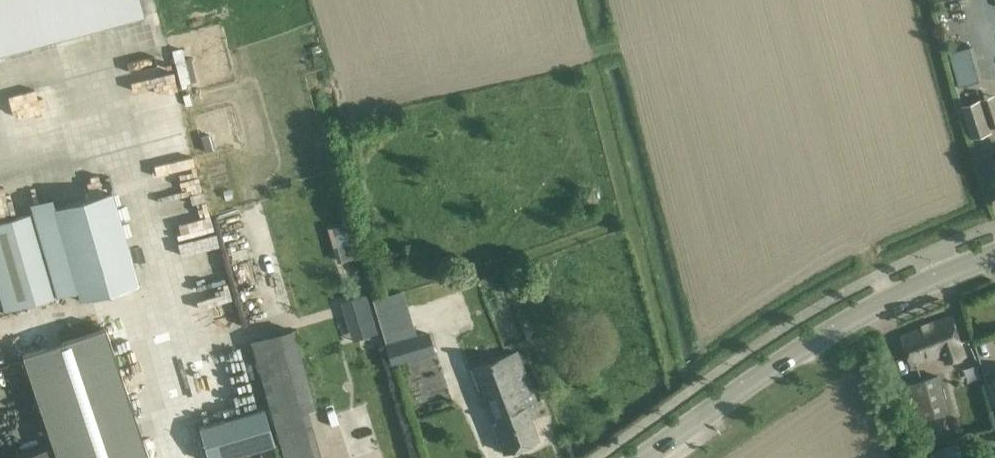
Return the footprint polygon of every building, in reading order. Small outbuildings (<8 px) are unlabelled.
[(145,14),(141,0),(0,0),(0,53),(145,14)] [(953,5),(958,3),(960,12),(980,7),(978,0),(952,0),(953,5)] [(959,86),(984,79),(976,46),(950,52),(959,86)] [(984,110),(981,100),(963,106),(972,137),(991,131),(990,127),(994,125),(994,106),(984,110)] [(0,223),(0,295),(5,311),(77,290),(80,298),(135,283),(109,193),(56,208),(53,196),(31,202),(34,214),(0,223)] [(351,241),(332,246),(337,263),(356,257),(351,241)] [(371,293),(392,364),(430,352),(425,336),(415,338),(399,285),(371,293)] [(370,307),(354,311),(362,337),(377,332),(370,307)] [(902,337),(908,356),(911,364),(942,353),(946,363),(966,356),(952,316),(920,327),(920,329),(902,337)] [(106,328),(24,354),(53,444),(57,457),(149,457),(106,328)] [(284,457),(321,457),(308,410),(316,408),(294,328),(250,339),(284,457)] [(472,370),(496,433),(503,452),(538,439),(528,413),(540,409),(533,390),(518,352),(472,370)] [(937,375),(906,383),(916,419),(917,419),(924,418),(925,417),(947,413),(937,375)] [(219,420),(198,426),(209,457),(227,457),(274,444),(264,408),(219,420)] [(53,444),(12,457),(57,457),(53,444)]
